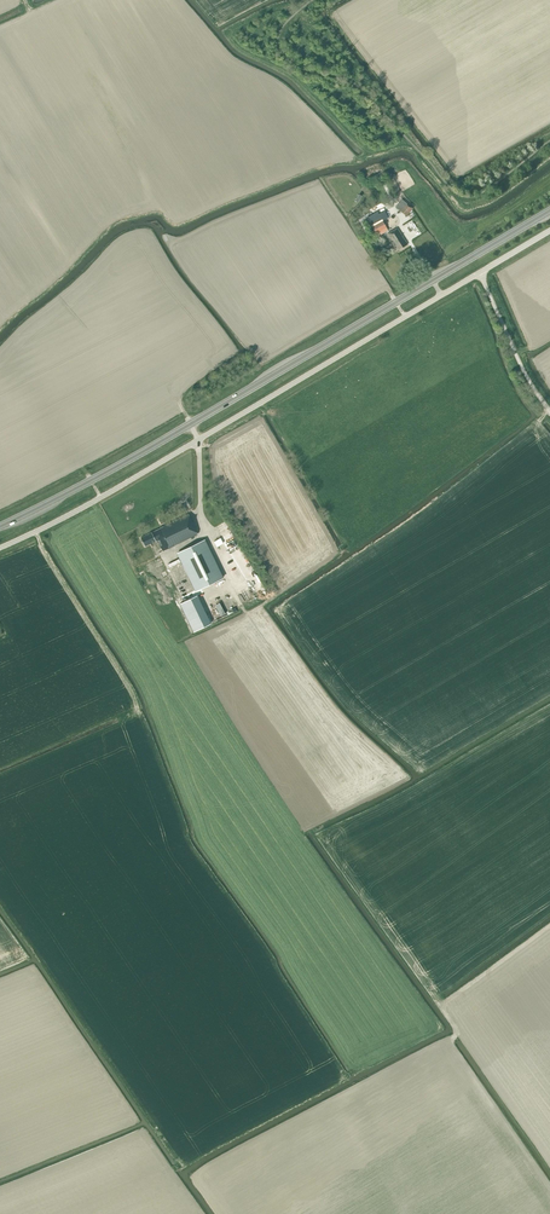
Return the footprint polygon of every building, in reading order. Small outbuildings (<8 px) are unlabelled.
[(406,202),(402,199),(396,207),(406,216),(413,208),(406,202)] [(390,219),(384,210),(368,219),(376,235),(381,232),(382,234),(388,231),(384,223),(390,219)] [(398,250),(407,244),(396,228),(386,234),(393,247),(395,246),(398,250)] [(145,545),(157,539),(162,550),(198,533),(188,513),(160,527),(160,528),(141,537),(145,545)] [(204,540),(177,553),(196,591),(223,578),(204,540)] [(194,632),(210,624),(197,596),(180,604),(194,632)]
